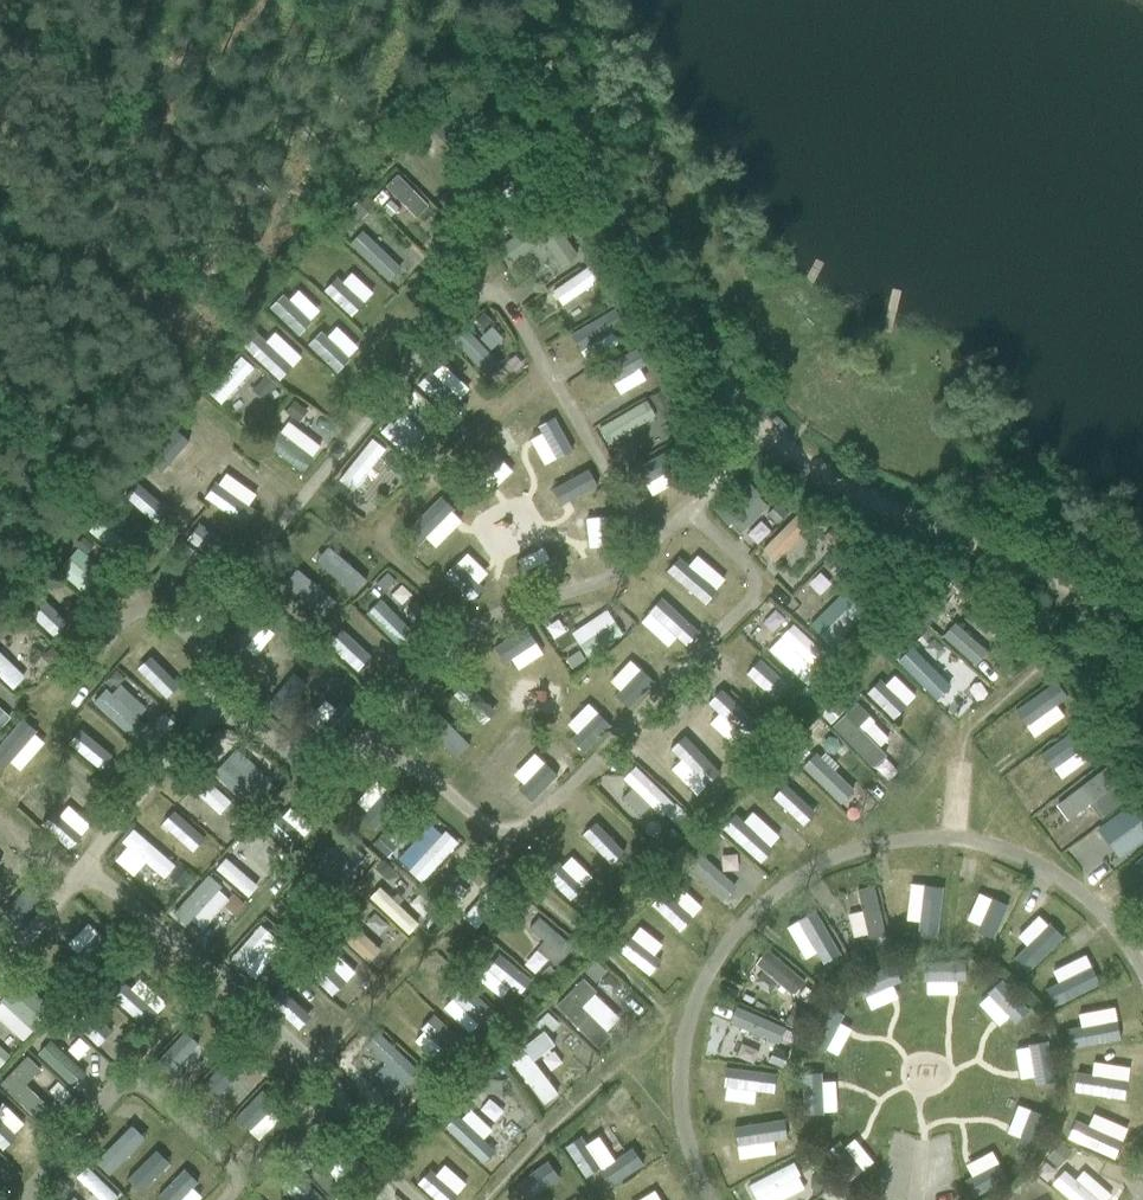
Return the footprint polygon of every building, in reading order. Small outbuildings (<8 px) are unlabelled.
[(404,181),(393,193),(433,230),(445,218),(404,181)] [(547,190),(539,195),(545,203),(553,198),(547,190)] [(569,213),(559,220),(566,231),(576,224),(569,213)] [(541,241),(560,266),(575,254),(546,214),(503,245),(515,260),(541,241)] [(362,229),(349,243),(390,281),(403,267),(362,229)] [(569,316),(583,309),(575,295),(604,278),(595,263),(553,286),(569,316)] [(334,270),(320,284),(353,319),(368,305),(334,270)] [(278,315),(298,334),(313,319),(293,300),(278,315)] [(483,312),(475,320),(483,328),(490,320),(483,312)] [(609,312),(572,330),(583,353),(620,335),(609,312)] [(334,372),(351,356),(324,328),(307,343),(334,372)] [(485,373),(500,360),(475,332),(460,345),(485,373)] [(256,355),(307,404),(320,390),(269,342),(256,355)] [(651,354),(631,366),(637,376),(622,385),(625,390),(592,410),(597,418),(665,377),(651,354)] [(221,402),(254,367),(241,355),(209,391),(221,402)] [(437,406),(458,384),(438,364),(416,385),(437,406)] [(613,364),(577,380),(589,407),(625,391),(613,364)] [(661,391),(650,397),(658,410),(668,404),(661,391)] [(608,443),(657,414),(647,397),(598,427),(608,443)] [(295,401),(286,412),(295,419),(304,408),(295,401)] [(402,410),(381,433),(403,453),(424,430),(402,410)] [(310,468),(320,435),(283,425),(274,457),(310,468)] [(572,441),(564,428),(555,434),(550,427),(513,450),(525,470),(572,441)] [(185,484),(210,459),(185,435),(160,460),(185,484)] [(339,477),(355,490),(387,449),(372,436),(339,477)] [(646,489),(688,468),(676,444),(634,465),(646,489)] [(390,453),(384,461),(395,470),(401,463),(390,453)] [(250,528),(280,499),(240,455),(209,484),(250,528)] [(594,470),(560,486),(549,463),(530,472),(549,512),(602,487),(594,470)] [(118,492),(152,524),(164,511),(152,499),(161,490),(139,470),(118,492)] [(743,534),(772,503),(745,478),(717,509),(743,534)] [(107,492),(101,500),(110,508),(115,501),(116,500),(107,492)] [(415,521),(436,543),(460,521),(438,498),(415,521)] [(777,503),(767,514),(776,523),(786,513),(777,503)] [(804,508),(760,545),(774,561),(817,523),(804,508)] [(591,513),(561,530),(586,572),(615,555),(591,513)] [(203,515),(185,537),(209,556),(227,534),(203,515)] [(478,522),(441,562),(454,574),(491,535),(478,522)] [(834,527),(824,536),(837,548),(846,539),(834,527)] [(512,583),(551,551),(536,533),(497,564),(512,583)] [(681,550),(721,588),(734,574),(694,536),(681,550)] [(83,538),(77,545),(86,553),(92,545),(83,538)] [(328,542),(313,559),(353,595),(368,578),(328,542)] [(183,543),(176,552),(185,560),(193,551),(183,543)] [(676,550),(664,562),(676,575),(689,563),(676,550)] [(171,556),(149,583),(185,613),(196,599),(174,581),(185,568),(171,556)] [(839,560),(830,570),(838,578),(848,568),(839,560)] [(297,569),(285,587),(326,615),(338,597),(297,569)] [(809,582),(820,594),(834,582),(822,570),(809,582)] [(387,573),(376,583),(383,590),(394,580),(387,573)] [(684,636),(705,615),(667,578),(652,593),(666,607),(660,613),(684,636)] [(846,589),(809,623),(830,646),(867,612),(846,589)] [(31,612),(52,640),(76,622),(55,594),(31,612)] [(382,597),(365,612),(400,649),(416,634),(382,597)] [(754,619),(768,641),(793,624),(778,602),(754,619)] [(606,606),(571,631),(585,651),(621,626),(606,606)] [(941,635),(975,666),(989,650),(955,619),(941,635)] [(790,623),(769,654),(807,680),(828,650),(790,623)] [(552,684),(568,671),(533,629),(518,641),(552,684)] [(366,681),(389,659),(361,630),(338,652),(366,681)] [(642,656),(631,669),(649,686),(667,667),(630,634),(624,640),(642,656)] [(121,665),(162,703),(185,678),(144,641),(121,665)] [(757,695),(778,675),(749,645),(728,665),(757,695)] [(942,698),(956,680),(909,645),(895,663),(942,698)] [(52,648),(47,654),(47,660),(52,665),(61,657),(52,648)] [(13,689),(26,675),(0,650),(0,676),(13,689)] [(578,652),(566,660),(572,668),(583,660),(578,652)] [(895,721),(919,697),(887,666),(863,690),(895,721)] [(116,670),(108,678),(113,683),(120,682),(124,678),(116,670)] [(806,686),(802,690),(807,695),(824,676),(819,672),(818,672),(806,686)] [(501,728),(518,710),(487,680),(470,698),(501,728)] [(1054,683),(1018,702),(1026,718),(1063,699),(1054,683)] [(734,698),(704,729),(730,753),(759,723),(734,698)] [(834,702),(821,714),(830,723),(842,710),(834,702)] [(856,703),(833,727),(872,767),(885,755),(878,748),(857,727),(868,715),(856,703)] [(9,711),(0,705),(0,725),(9,711)] [(42,729),(27,716),(0,747),(0,775),(10,783),(34,755),(26,748),(42,729)] [(549,726),(568,752),(579,743),(560,718),(549,726)] [(672,722),(659,735),(699,777),(712,765),(672,722)] [(102,774),(116,759),(76,723),(62,738),(102,774)] [(456,756),(471,742),(454,724),(439,739),(456,756)] [(529,726),(499,761),(527,785),(557,749),(529,726)] [(1070,736),(1027,756),(1037,778),(1054,771),(1057,777),(1084,765),(1070,736)] [(797,743),(787,753),(798,763),(808,753),(797,743)] [(819,750),(803,766),(840,803),(857,786),(819,750)] [(241,752),(218,775),(246,802),(269,779),(241,752)] [(650,827),(675,803),(636,763),(621,777),(631,788),(621,797),(650,827)] [(1131,794),(1107,763),(1058,801),(1072,819),(1088,807),(1098,820),(1131,794)] [(276,767),(268,777),(277,786),(286,776),(276,767)] [(218,815),(231,800),(198,769),(184,784),(218,815)] [(757,789),(798,825),(812,809),(772,773),(757,789)] [(368,828),(388,795),(356,776),(336,809),(368,828)] [(52,833),(77,809),(55,786),(29,809),(52,833)] [(295,840),(308,829),(285,804),(272,816),(295,840)] [(1130,806),(1098,830),(1108,843),(1114,839),(1123,852),(1142,838),(1142,824),(1130,806)] [(238,809),(230,818),(241,828),(249,819),(238,809)] [(607,809),(591,823),(623,861),(640,847),(607,809)] [(161,836),(179,853),(187,845),(207,863),(221,849),(182,814),(161,836)] [(761,866),(775,851),(742,819),(728,833),(761,866)] [(420,882),(458,843),(434,820),(396,858),(420,882)] [(162,879),(176,864),(136,827),(111,855),(134,875),(145,863),(162,879)] [(667,832),(657,843),(664,850),(674,839),(667,832)] [(596,894),(611,879),(570,841),(556,856),(596,894)] [(236,844),(215,868),(247,897),(269,873),(236,844)] [(696,874),(723,900),(737,885),(710,859),(696,874)] [(383,860),(376,868),(386,877),(393,869),(383,860)] [(914,921),(934,922),(936,867),(915,866),(914,921)] [(178,868),(171,875),(182,884),(189,877),(178,868)] [(207,872),(172,912),(188,926),(224,886),(207,872)] [(437,877),(430,886),(440,894),(447,886),(437,877)] [(983,929),(1001,936),(1019,887),(1001,880),(983,929)] [(13,920),(26,908),(0,882),(0,907),(13,920)] [(380,884),(368,896),(408,935),(420,923),(380,884)] [(878,884),(844,890),(851,939),(886,933),(878,884)] [(488,886),(462,914),(477,927),(503,899),(488,886)] [(337,888),(328,899),(335,905),(345,894),(337,888)] [(233,895),(227,901),(228,908),(234,914),(243,904),(233,895)] [(697,947),(710,932),(671,896),(658,910),(697,947)] [(358,898),(351,905),(360,913),(366,906),(358,898)] [(831,924),(844,917),(835,902),(822,909),(831,924)] [(997,950),(1022,968),(1057,920),(1033,902),(997,950)] [(819,908),(795,920),(817,964),(841,953),(819,908)] [(550,957),(557,963),(574,945),(534,909),(523,921),(544,940),(524,961),(536,972),(550,957)] [(41,948),(68,965),(87,935),(60,918),(41,948)] [(261,922),(228,957),(245,973),(278,938),(261,922)] [(666,960),(628,925),(613,941),(651,976),(666,960)] [(364,931),(351,945),(369,963),(382,949),(364,931)] [(291,946),(282,955),(291,964),(301,955),(291,946)] [(793,994),(805,981),(770,947),(758,960),(793,994)] [(487,960),(516,990),(528,979),(499,948),(487,960)] [(1064,977),(1079,970),(1072,957),(1058,964),(1064,977)] [(928,977),(966,979),(967,960),(929,958),(928,977)] [(595,961),(584,972),(595,982),(605,971),(595,961)] [(337,1000),(350,988),(327,964),(315,976),(337,1000)] [(548,966),(541,974),(548,981),(556,974),(548,966)] [(863,992),(901,983),(898,966),(859,975),(863,992)] [(1044,990),(1052,1006),(1104,982),(1096,966),(1044,990)] [(267,1001),(291,1021),(318,988),(295,969),(267,1001)] [(141,1027),(166,1004),(136,973),(112,996),(141,1027)] [(1004,976),(987,990),(1014,1023),(1031,1009),(1004,976)] [(596,991),(583,979),(556,1007),(596,1047),(609,1034),(581,1006),(596,991)] [(20,980),(1,1001),(32,1030),(51,1009),(20,980)] [(452,992),(484,1030),(497,1020),(465,981),(452,992)] [(98,1047),(120,1024),(97,1001),(74,1024),(98,1047)] [(737,1007),(731,1025),(781,1041),(786,1022),(737,1007)] [(439,1049),(454,1035),(433,1012),(418,1025),(439,1049)] [(547,1012),(534,1024),(539,1028),(544,1023),(550,1029),(557,1022),(547,1012)] [(1070,1049),(1123,1035),(1118,1016),(1065,1030),(1070,1049)] [(50,1024),(50,1034),(65,1035),(65,1025),(50,1024)] [(184,1028),(155,1059),(170,1073),(199,1042),(184,1028)] [(533,1061),(554,1045),(543,1031),(522,1047),(521,1045),(507,1056),(543,1104),(557,1093),(533,1061)] [(382,1032),(356,1055),(393,1095),(418,1071),(382,1032)] [(49,1038),(36,1052),(74,1087),(87,1072),(49,1038)] [(1038,1082),(1058,1078),(1051,1038),(1031,1041),(1038,1082)] [(741,1043),(737,1056),(754,1061),(758,1048),(741,1043)] [(8,1056),(0,1048),(0,1065),(8,1056)] [(774,1049),(769,1061),(781,1066),(786,1054),(774,1049)] [(227,1055),(205,1085),(217,1094),(239,1064),(227,1055)] [(25,1084),(40,1069),(27,1056),(0,1084),(40,1122),(52,1110),(25,1084)] [(252,1064),(242,1076),(254,1085),(264,1073),(252,1064)] [(773,1097),(774,1067),(723,1065),(722,1095),(773,1097)] [(809,1074),(805,1108),(821,1109),(825,1075),(809,1074)] [(1142,1096),(1142,1074),(1099,1075),(1099,1097),(1142,1096)] [(427,1079),(417,1089),(427,1099),(438,1089),(427,1079)] [(487,1079),(486,1090),(501,1092),(502,1081),(487,1079)] [(245,1129),(275,1099),(265,1089),(234,1118),(245,1129)] [(72,1096),(62,1106),(72,1116),(82,1106),(72,1096)] [(494,1122),(504,1110),(488,1096),(478,1108),(494,1122)] [(1031,1103),(1017,1143),(1034,1149),(1049,1109),(1031,1103)] [(484,1163),(496,1149),(484,1138),(492,1128),(467,1106),(446,1129),(484,1163)] [(1072,1143),(1127,1157),(1135,1122),(1080,1108),(1072,1143)] [(723,1128),(727,1146),(781,1134),(777,1116),(723,1128)] [(6,1154),(21,1140),(0,1118),(0,1147),(6,1154)] [(97,1160),(111,1174),(146,1136),(132,1123),(97,1160)] [(286,1133),(282,1147),(296,1151),(300,1137),(286,1133)] [(436,1133),(427,1145),(443,1157),(452,1145),(436,1133)] [(139,1180),(151,1191),(186,1154),(174,1142),(139,1180)] [(1060,1143),(1048,1157),(1055,1163),(1058,1160),(1067,1149),(1060,1143)] [(600,1169),(606,1182),(652,1160),(646,1147),(600,1169)] [(415,1179),(439,1199),(457,1199),(471,1185),(436,1154),(415,1179)] [(973,1196),(1018,1171),(1009,1155),(964,1180),(973,1196)] [(316,1181),(334,1199),(335,1199),(368,1171),(358,1160),(335,1180),(327,1171),(316,1181)] [(751,1182),(760,1199),(781,1199),(808,1186),(794,1160),(751,1182)] [(516,1199),(541,1199),(560,1182),(541,1161),(508,1191),(516,1199)] [(75,1178),(97,1199),(111,1199),(117,1194),(88,1165),(75,1178)] [(1051,1183),(1073,1199),(1105,1199),(1064,1167),(1051,1183)] [(295,1173),(276,1183),(285,1199),(310,1199),(295,1173)] [(811,1179),(811,1186),(816,1192),(826,1183),(817,1174),(811,1179)] [(168,1187),(156,1199),(183,1199),(168,1187)] [(645,1199),(670,1199),(663,1189),(645,1199)]
